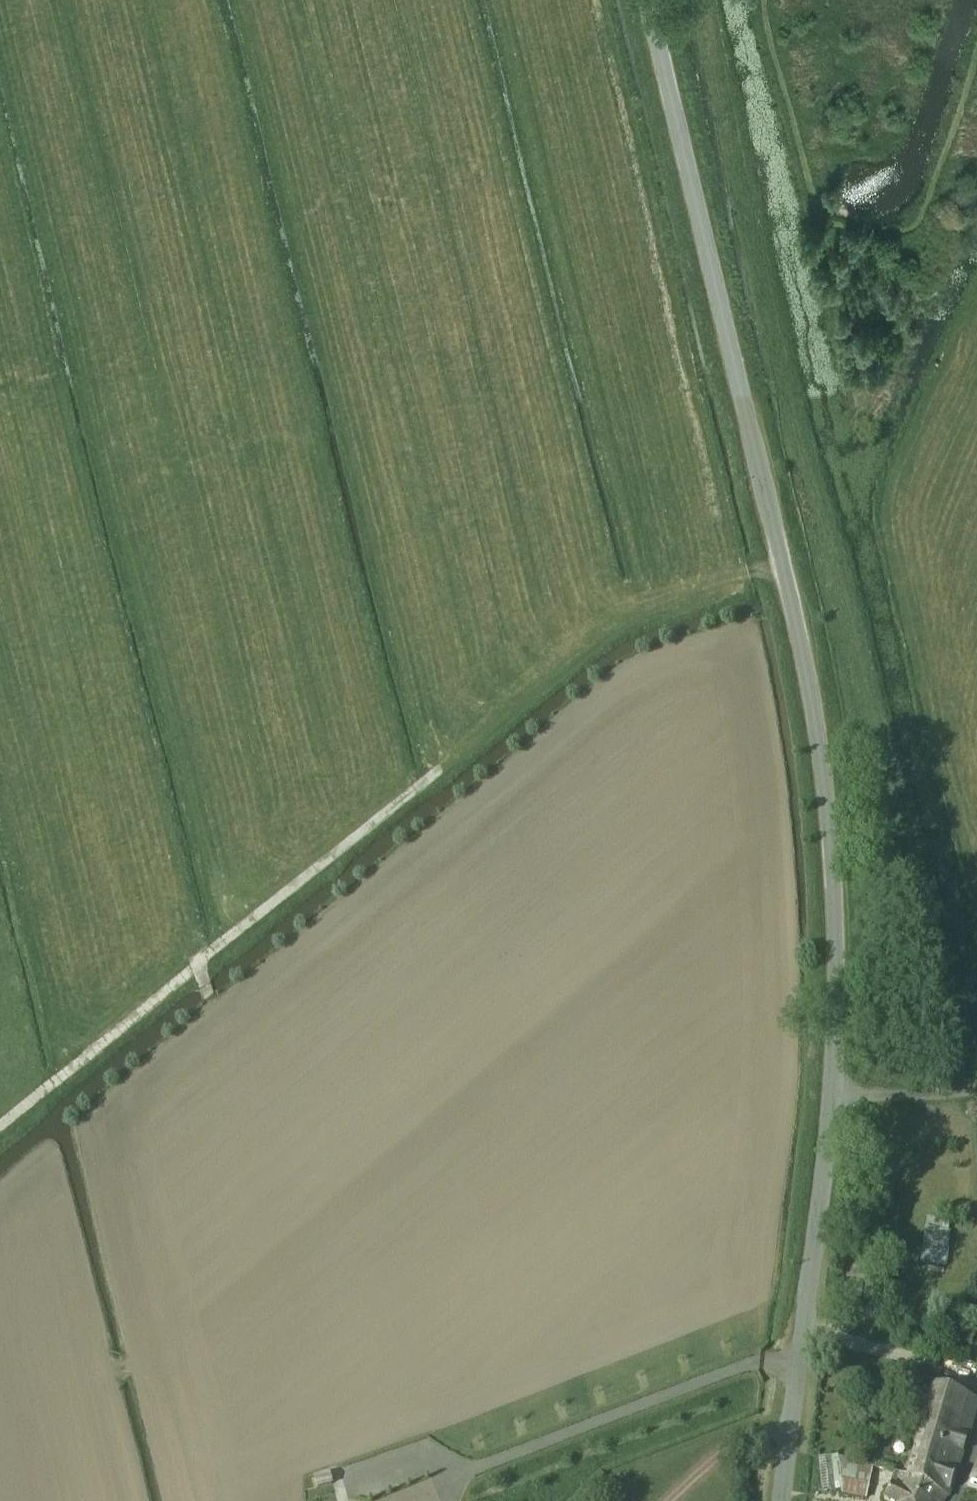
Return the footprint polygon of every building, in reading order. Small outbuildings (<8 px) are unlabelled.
[(945,1267),(950,1232),(941,1231),(943,1219),(928,1217),(921,1264),(945,1267)] [(843,1309),(845,1319),(858,1316),(856,1306),(843,1309)] [(845,1323),(842,1342),(855,1344),(858,1325),(845,1323)] [(966,1327),(961,1341),(970,1344),(975,1330),(966,1327)] [(945,1355),(946,1364),(966,1362),(965,1353),(945,1355)] [(920,1433),(965,1446),(976,1404),(976,1401),(933,1387),(920,1433)] [(961,1459),(965,1446),(920,1433),(907,1479),(948,1498),(949,1497),(961,1459)] [(866,1499),(872,1470),(839,1465),(842,1496),(866,1499)] [(948,1498),(907,1479),(893,1472),(890,1489),(883,1500),(946,1500),(947,1499),(948,1498)]
